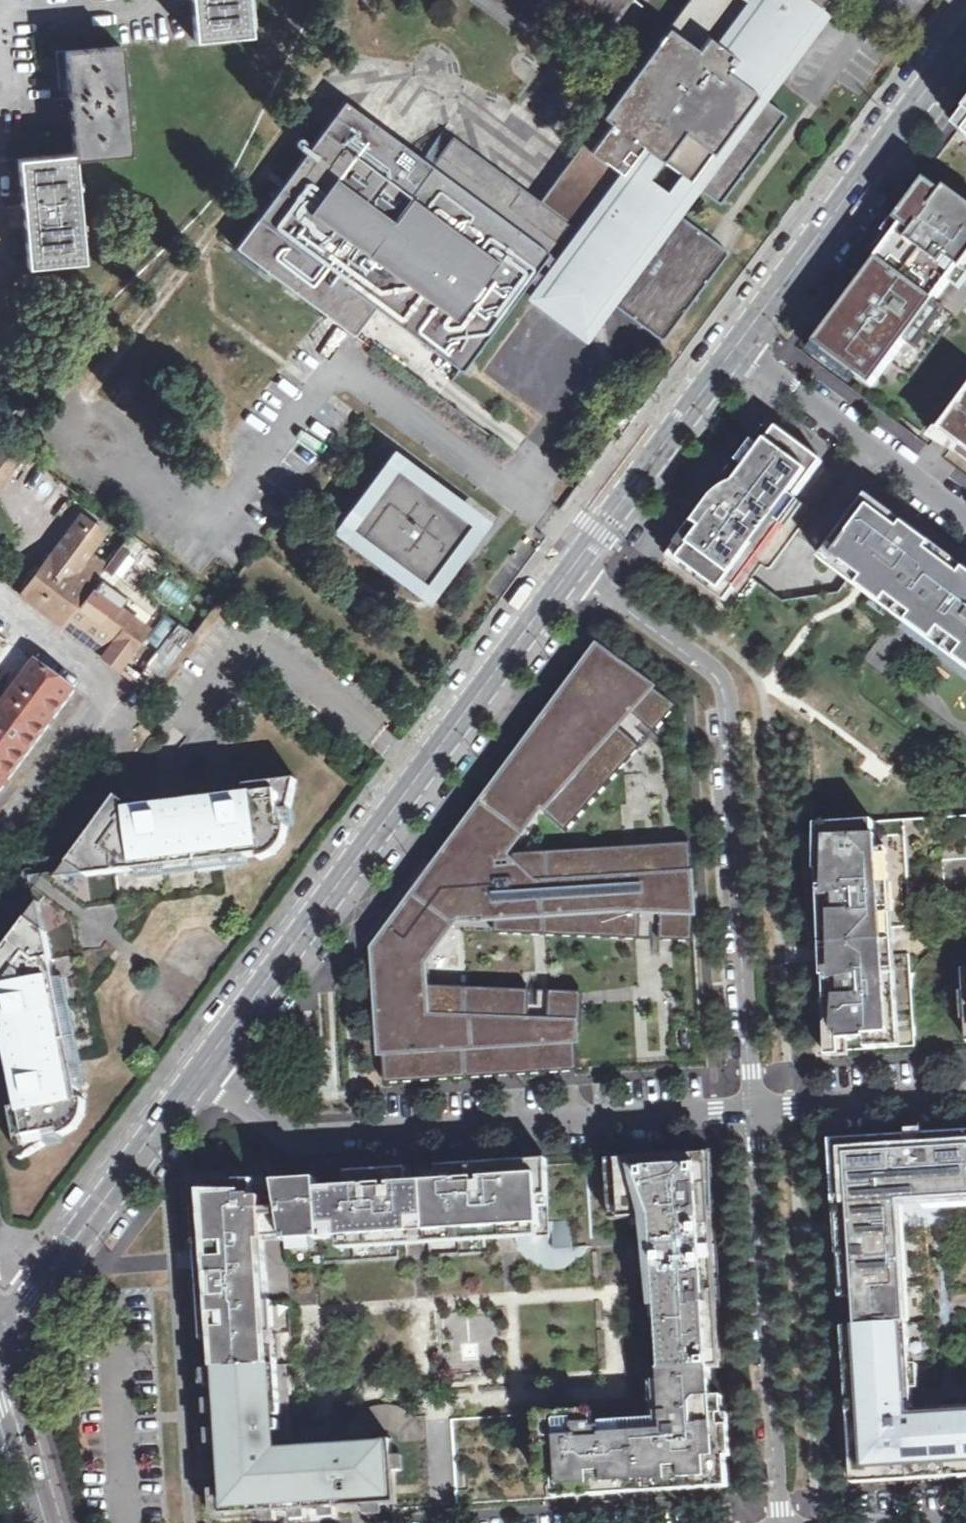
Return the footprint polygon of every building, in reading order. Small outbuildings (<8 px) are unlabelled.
[(194,41),(251,36),(248,0),(190,0),(194,41)] [(456,151),(429,187),(333,116),(278,190),(235,248),(353,335),(374,306),(460,371),(526,282),(548,253),(564,265),(568,269),(574,261),(669,332),(728,251),(670,208),(690,182),(719,203),(785,114),(755,93),(734,77),(774,23),(798,40),(799,41),(830,0),(702,0),(574,172),(581,177),(549,221),(456,151)] [(429,187),(456,151),(549,221),(581,177),(574,172),(702,0),(687,0),(540,201),(452,136),(431,165),(345,101),(333,116),(429,187)] [(734,77),(755,93),(798,40),(774,23),(734,77)] [(74,153),(75,158),(129,153),(119,46),(64,50),(68,98),(55,99),(56,109),(62,109),(63,113),(70,113),(74,153)] [(74,153),(17,158),(21,206),(7,207),(9,227),(23,226),(28,268),(85,263),(75,158),(74,153)] [(927,182),(828,315),(835,320),(826,333),(882,374),(906,341),(935,302),(965,261),(965,204),(946,189),(943,194),(927,182)] [(564,265),(542,294),(583,325),(604,297),(662,341),(669,332),(574,261),(568,269),(564,265)] [(935,302),(906,341),(916,349),(945,309),(935,302)] [(872,387),(882,374),(826,333),(811,353),(851,383),(857,375),(872,387)] [(942,432),(965,450),(965,399),(942,432)] [(823,463),(778,429),(742,477),(733,470),(677,545),(686,552),(679,561),(720,592),(727,582),(736,589),(746,575),(783,525),(778,522),(823,463)] [(942,432),(936,440),(959,452),(965,458),(965,450),(942,432)] [(17,457),(0,451),(0,495),(3,496),(17,457)] [(428,595),(483,521),(394,456),(339,530),(428,595)] [(869,499),(823,561),(849,579),(899,616),(965,666),(965,570),(932,545),(898,520),(869,499)] [(38,607),(60,623),(61,624),(103,566),(104,565),(87,552),(99,536),(76,520),(21,594),(38,607)] [(103,566),(61,624),(64,626),(82,640),(101,654),(111,639),(122,646),(127,651),(145,626),(129,615),(118,606),(125,596),(110,584),(116,575),(103,566)] [(152,691),(183,649),(167,637),(136,679),(151,691),(152,691)] [(122,646),(111,639),(101,654),(111,661),(122,646)] [(0,643),(0,688),(22,659),(0,643)] [(601,649),(378,950),(387,1080),(576,1068),(573,1005),(469,1012),(463,918),(529,913),(529,923),(644,916),(644,923),(693,919),(689,860),(640,863),(639,857),(524,865),(524,866),(496,867),(539,809),(567,832),(642,748),(625,732),(638,717),(655,733),(679,707),(601,649)] [(0,713),(0,793),(10,779),(64,707),(76,691),(38,662),(0,713)] [(296,790),(298,781),(247,787),(248,796),(296,790)] [(260,856),(261,856),(263,855),(267,854),(270,853),(273,851),(275,849),(277,848),(279,845),(281,842),(282,840),(283,836),(284,833),(285,830),(284,827),(282,827),(281,814),(290,813),(296,790),(248,796),(232,799),(233,809),(226,810),(225,808),(224,808),(221,808),(208,810),(207,801),(176,804),(160,807),(161,817),(153,818),(152,808),(135,810),(136,815),(124,816),(123,812),(113,813),(110,813),(109,814),(71,864),(88,876),(260,856)] [(221,808),(224,808),(225,808),(226,810),(233,809),(232,799),(220,800),(221,808)] [(207,801),(208,810),(221,808),(220,800),(207,801)] [(110,813),(113,813),(123,812),(124,816),(136,815),(135,810),(120,801),(110,813)] [(152,808),(153,818),(161,817),(160,807),(152,808)] [(905,820),(817,825),(832,1052),(916,1046),(912,975),(910,954),(894,955),(885,956),(861,957),(859,930),(884,929),(906,927),(903,883),(909,882),(905,820)] [(260,856),(261,860),(263,859),(270,857),(275,855),(277,853),(282,849),(285,843),(286,842),(288,836),(289,829),(289,827),(284,827),(285,830),(284,833),(283,836),(282,840),(281,842),(279,845),(277,848),(275,849),(273,851),(270,853),(267,854),(263,855),(261,856),(260,856)] [(59,880),(88,876),(71,864),(66,871),(59,880)] [(45,873),(33,891),(35,912),(36,912),(43,902),(59,880),(66,871),(65,870),(45,873)] [(47,933),(43,902),(36,912),(30,920),(47,933)] [(50,1143),(49,1133),(62,1131),(63,1132),(65,1132),(68,1130),(71,1128),(73,1126),(76,1125),(78,1122),(80,1119),(81,1117),(82,1113),(83,1110),(83,1107),(82,1104),(82,1101),(81,1101),(47,933),(30,920),(0,960),(0,984),(1,983),(3,995),(0,996),(0,1002),(2,1013),(12,1011),(14,1018),(3,1021),(13,1068),(14,1070),(20,1068),(24,1083),(27,1082),(29,1090),(19,1092),(22,1108),(17,1108),(28,1157),(50,1143)] [(885,956),(884,929),(859,930),(861,957),(885,956)] [(964,948),(956,946),(950,946),(952,987),(965,986),(965,1001),(965,949),(964,948)] [(2,1013),(3,1021),(14,1018),(12,1011),(2,1013)] [(15,1077),(16,1084),(24,1083),(20,1068),(14,1070),(15,1077)] [(16,1084),(19,1092),(29,1090),(27,1082),(24,1083),(16,1084)] [(81,1101),(82,1101),(82,1104),(83,1107),(83,1110),(82,1113),(81,1117),(80,1119),(78,1122),(76,1125),(73,1126),(71,1128),(68,1130),(65,1132),(63,1132),(63,1136),(66,1136),(72,1133),(77,1130),(79,1128),(83,1123),(85,1117),(86,1115),(86,1109),(86,1102),(86,1100),(81,1101)] [(28,1157),(17,1108),(12,1110),(23,1160),(28,1157)] [(902,1208),(965,1204),(965,1143),(962,1143),(962,1140),(837,1146),(849,1327),(909,1324),(902,1208)] [(588,1162),(593,1247),(628,1244),(629,1251),(655,1250),(658,1280),(631,1282),(637,1373),(661,1371),(711,1368),(722,1367),(708,1154),(588,1162)] [(429,1239),(430,1257),(500,1252),(498,1228),(517,1227),(516,1231),(518,1241),(521,1251),(531,1261),(542,1267),(558,1269),(571,1265),(575,1262),(585,1253),(588,1247),(593,1247),(588,1162),(513,1167),(513,1172),(475,1175),(475,1170),(424,1173),(428,1219),(429,1239)] [(422,1178),(385,1181),(385,1175),(318,1180),(324,1264),(409,1259),(408,1240),(406,1220),(428,1219),(424,1173),(422,1173),(422,1178)] [(294,1364),(290,1301),(275,1302),(270,1302),(268,1271),(266,1241),(286,1240),(286,1242),(290,1267),(324,1264),(318,1180),(276,1182),(278,1190),(254,1192),(253,1184),(198,1187),(209,1370),(294,1364)] [(408,1240),(429,1239),(428,1219),(406,1220),(408,1240)] [(858,1478),(881,1477),(880,1471),(965,1466),(965,1408),(914,1410),(909,1324),(849,1327),(858,1478)] [(219,1519),(278,1515),(278,1510),(398,1503),(399,1508),(433,1506),(428,1421),(416,1421),(411,1415),(402,1409),(395,1406),(388,1405),(379,1406),(372,1408),(365,1411),(361,1414),(357,1418),(353,1426),(352,1428),(350,1432),(349,1437),(348,1443),(293,1447),(291,1414),(297,1414),(294,1364),(209,1370),(219,1519)] [(458,1504),(608,1495),(607,1484),(637,1483),(654,1481),(655,1491),(730,1487),(723,1397),(713,1397),(711,1368),(661,1371),(662,1382),(647,1382),(650,1414),(664,1413),(664,1418),(633,1420),(604,1423),(594,1423),(593,1410),(453,1419),(458,1504)] [(881,1477),(933,1474),(965,1472),(965,1466),(880,1471),(881,1477)]
